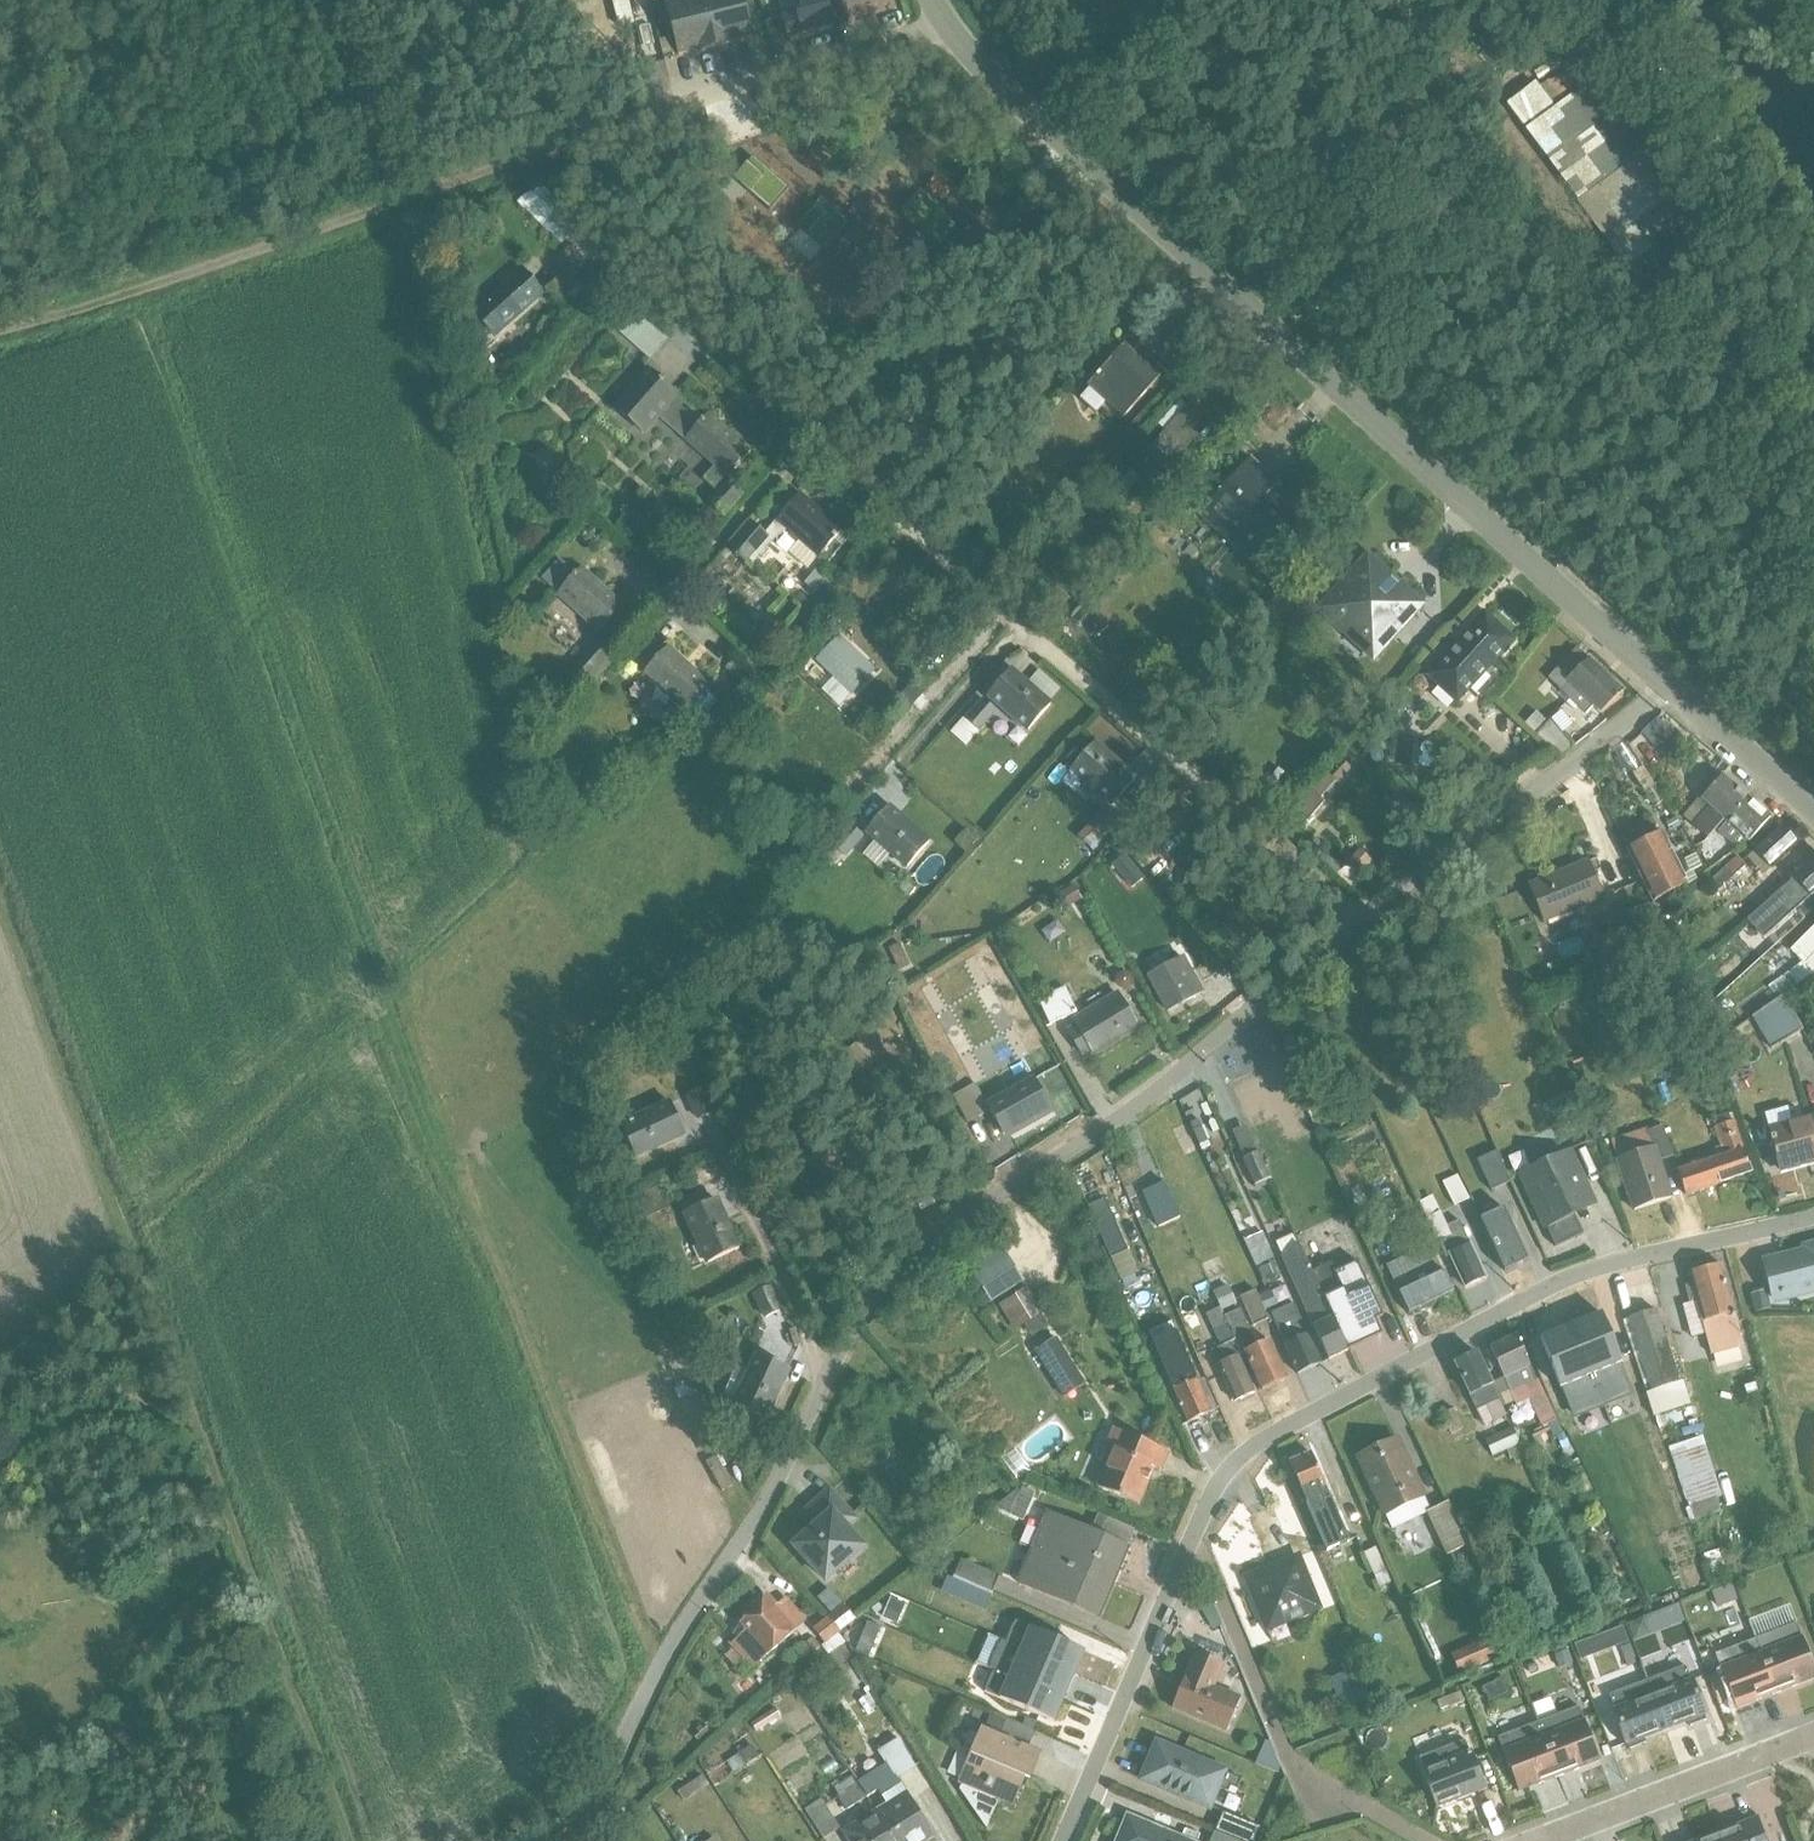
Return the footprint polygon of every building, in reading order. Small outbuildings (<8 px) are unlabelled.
[(716,48),(704,0),(676,0),(666,3),(678,55),(699,50),(700,53),(716,48)] [(716,48),(733,44),(733,42),(753,37),(744,0),(704,0),(716,48)] [(827,0),(798,0),(801,9),(782,14),(788,39),(834,28),(827,0)] [(848,23),(895,8),(892,0),(841,0),(848,23)] [(1594,80),(1568,100),(1619,169),(1591,190),(1592,193),(1577,204),(1621,263),(1647,243),(1652,249),(1698,215),(1680,190),(1672,195),(1642,154),(1647,150),(1594,80)] [(541,189),(518,204),(561,244),(583,218),(546,185),(541,189)] [(566,314),(588,292),(567,270),(544,291),(522,267),(471,312),(494,339),(546,293),(561,307),(546,320),(553,328),(567,316),(566,314)] [(615,287),(604,301),(617,311),(628,298),(615,287)] [(608,322),(650,359),(668,339),(627,302),(608,322)] [(1096,414),(1105,403),(1121,417),(1157,377),(1125,348),(1089,388),(1079,399),(1096,414)] [(676,395),(678,394),(649,369),(614,409),(643,434),(658,417),(676,395)] [(708,414),(704,419),(676,395),(658,417),(672,430),(685,440),(684,441),(703,457),(714,467),(703,479),(717,491),(707,502),(724,517),(744,495),(730,483),(734,478),(730,475),(751,452),(708,414)] [(1190,403),(1147,452),(1170,473),(1214,424),(1212,423),(1211,424),(1191,406),(1192,405),(1190,403)] [(1197,515),(1261,573),(1306,523),(1270,492),(1276,485),(1279,488),(1282,485),(1250,457),(1197,515)] [(821,556),(829,563),(843,547),(835,540),(841,532),(842,532),(799,494),(776,521),(786,530),(799,541),(788,553),(807,569),(817,557),(818,559),(821,556)] [(751,521),(728,548),(747,564),(749,561),(752,564),(760,555),(763,557),(768,551),(766,548),(775,538),(786,530),(776,521),(765,533),(751,521)] [(843,547),(849,539),(841,532),(835,540),(843,547)] [(561,558),(542,578),(558,593),(577,573),(561,558)] [(1368,564),(1321,616),(1367,658),(1414,606),(1368,564)] [(556,596),(598,634),(625,605),(583,567),(577,573),(558,593),(556,596)] [(1485,614),(1427,678),(1456,704),(1501,655),(1514,641),(1485,614)] [(839,636),(815,661),(833,678),(822,690),(839,707),(851,695),(875,670),(839,636)] [(589,690),(618,657),(599,639),(569,672),(589,690)] [(643,673),(685,712),(687,709),(702,723),(724,699),(709,685),(710,684),(668,645),(643,673)] [(1577,648),(1547,679),(1559,691),(1589,659),(1577,648)] [(725,669),(748,689),(765,670),(741,650),(725,669)] [(1559,691),(1561,692),(1558,695),(1574,710),(1577,708),(1585,715),(1593,706),(1600,714),(1623,692),(1589,659),(1559,691)] [(1012,666),(985,697),(996,707),(1026,733),(1051,705),(1020,679),(1023,676),(1012,666)] [(1768,700),(1779,689),(1767,678),(1756,689),(1768,700)] [(901,693),(921,714),(933,701),(913,681),(901,693)] [(997,712),(982,698),(964,718),(963,717),(950,732),(966,746),(979,731),(980,732),(997,712)] [(1551,719),(1534,735),(1561,757),(1573,747),(1562,734),(1573,725),(1562,711),(1551,719)] [(1657,718),(1642,732),(1655,746),(1670,732),(1657,718)] [(1301,742),(1287,761),(1297,769),(1312,750),(1301,742)] [(1094,744),(1070,771),(1101,798),(1111,807),(1138,777),(1127,768),(1125,771),(1094,744)] [(1325,802),(1321,799),(1349,768),(1342,761),(1314,792),(1312,791),(1288,816),(1301,828),(1325,802)] [(1643,768),(1632,774),(1644,792),(1654,807),(1665,801),(1655,785),(1643,768)] [(1726,822),(1746,797),(1722,776),(1701,800),(1700,798),(1683,817),(1708,839),(1724,821),(1726,822)] [(1738,850),(1749,842),(1770,819),(1746,797),(1726,822),(1717,832),(1738,850)] [(890,805),(865,833),(905,869),(931,841),(890,805)] [(1103,839),(1121,818),(1107,805),(1088,826),(1103,839)] [(849,825),(831,846),(846,858),(863,837),(849,825)] [(1764,875),(1797,846),(1781,828),(1747,858),(1757,868),(1764,875)] [(1308,833),(1300,841),(1317,856),(1325,848),(1308,833)] [(1684,878),(1662,834),(1627,851),(1654,903),(1695,881),(1691,874),(1684,878)] [(1710,869),(1726,857),(1716,843),(1701,855),(1710,869)] [(1789,882),(1813,860),(1803,848),(1778,870),(1789,882)] [(1123,853),(1111,863),(1132,888),(1143,878),(1123,853)] [(1725,867),(1733,877),(1740,871),(1743,873),(1748,870),(1745,867),(1746,866),(1738,856),(1736,858),(1725,867)] [(1529,887),(1544,924),(1605,899),(1589,861),(1529,887)] [(1747,919),(1762,938),(1813,893),(1813,861),(1757,910),(1747,919)] [(1733,877),(1725,867),(1710,881),(1718,890),(1733,877)] [(1064,910),(1082,899),(1073,885),(1056,896),(1064,910)] [(1633,935),(1656,929),(1649,904),(1627,910),(1633,935)] [(1790,951),(1803,963),(1790,972),(1769,988),(1777,1000),(1783,996),(1813,973),(1813,927),(1790,951)] [(1181,957),(1149,975),(1168,1011),(1200,993),(1181,957)] [(1050,1025),(1077,1013),(1065,987),(1038,999),(1050,1025)] [(1117,992),(1071,1020),(1074,1025),(1067,1030),(1083,1055),(1091,1050),(1094,1055),(1138,1028),(1117,992)] [(1771,1050),(1804,1030),(1783,996),(1777,1000),(1751,1017),(1771,1050)] [(1560,1006),(1562,1031),(1576,1030),(1573,1004),(1560,1006)] [(858,1080),(887,1055),(868,1034),(839,1059),(858,1080)] [(975,1084),(953,1096),(968,1123),(990,1111),(1003,1135),(1051,1109),(1034,1078),(987,1105),(975,1084)] [(715,1113),(704,1087),(686,1096),(697,1121),(715,1113)] [(637,1160),(687,1136),(670,1100),(620,1123),(637,1160)] [(1751,1173),(1731,1113),(1727,1114),(1727,1113),(1713,1117),(1716,1127),(1713,1128),(1722,1156),(1678,1171),(1685,1196),(1751,1173)] [(1768,1128),(1780,1171),(1813,1161),(1813,1115),(1768,1128)] [(1617,1159),(1634,1211),(1671,1199),(1659,1161),(1673,1157),(1663,1126),(1647,1131),(1652,1147),(1617,1159)] [(1246,1127),(1233,1133),(1245,1159),(1243,1160),(1257,1190),(1272,1184),(1259,1153),(1258,1153),(1246,1127)] [(1647,1131),(1612,1143),(1617,1159),(1652,1147),(1647,1131)] [(1522,1153),(1538,1149),(1533,1132),(1517,1136),(1522,1153)] [(694,1159),(702,1182),(727,1173),(719,1150),(694,1159)] [(1496,1151),(1476,1160),(1490,1191),(1510,1182),(1496,1151)] [(1566,1197),(1586,1188),(1569,1151),(1520,1172),(1555,1248),(1584,1234),(1575,1216),(1566,1197)] [(1442,1182),(1454,1207),(1469,1199),(1457,1175),(1442,1182)] [(1147,1185),(1163,1221),(1184,1212),(1168,1176),(1147,1185)] [(657,1187),(629,1201),(638,1222),(667,1209),(657,1187)] [(1566,1197),(1575,1216),(1597,1205),(1589,1187),(1586,1188),(1566,1197)] [(1438,1241),(1446,1257),(1450,1255),(1465,1288),(1486,1279),(1467,1239),(1471,1237),(1467,1228),(1463,1230),(1459,1221),(1447,1227),(1440,1212),(1433,1196),(1420,1202),(1438,1241)] [(682,1215),(705,1265),(742,1248),(719,1198),(682,1215)] [(1111,1258),(1129,1249),(1105,1199),(1088,1207),(1111,1258)] [(1503,1208),(1480,1219),(1504,1272),(1528,1261),(1503,1208)] [(1316,1281),(1312,1272),(1294,1234),(1275,1243),(1328,1361),(1348,1352),(1316,1281)] [(1250,1243),(1246,1245),(1251,1257),(1256,1268),(1260,1266),(1267,1281),(1279,1275),(1273,1260),(1275,1259),(1264,1235),(1250,1241),(1250,1243)] [(1438,1262),(1446,1257),(1438,1241),(1416,1251),(1421,1262),(1391,1276),(1409,1314),(1452,1293),(1438,1262)] [(1000,1244),(968,1265),(975,1275),(1006,1255),(1000,1244)] [(1774,1305),(1813,1295),(1813,1248),(1763,1261),(1774,1305)] [(1129,1249),(1111,1258),(1121,1281),(1139,1273),(1129,1249)] [(1006,1255),(975,1275),(992,1301),(1023,1281),(1006,1255)] [(1221,1274),(1213,1258),(1202,1263),(1213,1292),(1220,1308),(1222,1311),(1237,1305),(1229,1286),(1232,1285),(1226,1271),(1221,1274)] [(1316,1281),(1348,1352),(1382,1336),(1369,1308),(1377,1305),(1357,1262),(1337,1271),(1333,1262),(1312,1272),(1316,1281)] [(1705,1335),(1711,1356),(1743,1347),(1721,1265),(1689,1273),(1692,1285),(1705,1335)] [(1269,1304),(1294,1296),(1289,1281),(1264,1289),(1269,1304)] [(782,1311),(771,1285),(753,1294),(763,1319),(782,1311)] [(1691,1338),(1705,1335),(1692,1285),(1685,1287),(1689,1304),(1682,1306),(1691,1338)] [(1152,1304),(1145,1286),(1128,1293),(1135,1311),(1152,1304)] [(1620,1322),(1608,1286),(1587,1292),(1597,1323),(1592,1325),(1598,1346),(1604,1344),(1610,1362),(1611,1361),(1616,1376),(1615,1377),(1624,1404),(1622,1405),(1638,1448),(1658,1440),(1643,1394),(1646,1394),(1654,1417),(1665,1414),(1667,1420),(1686,1414),(1683,1407),(1691,1405),(1683,1381),(1681,1382),(1657,1310),(1620,1322)] [(1041,1314),(1043,1313),(1027,1287),(999,1306),(1015,1331),(1024,1325),(1032,1337),(1049,1327),(1041,1314)] [(1240,1298),(1253,1327),(1268,1320),(1255,1291),(1240,1298)] [(1750,1295),(1755,1312),(1771,1309),(1766,1291),(1750,1295)] [(1320,1364),(1307,1335),(1293,1303),(1271,1312),(1298,1374),(1320,1364)] [(1224,1317),(1222,1311),(1220,1308),(1205,1314),(1221,1347),(1212,1351),(1235,1403),(1255,1394),(1238,1356),(1243,1354),(1224,1317)] [(1257,1347),(1240,1310),(1224,1317),(1243,1354),(1262,1391),(1287,1380),(1269,1341),(1257,1347)] [(1211,1347),(1195,1311),(1181,1317),(1197,1353),(1211,1347)] [(1211,1413),(1181,1347),(1186,1345),(1174,1318),(1158,1324),(1158,1323),(1141,1330),(1148,1346),(1163,1339),(1168,1351),(1158,1355),(1169,1379),(1179,1374),(1184,1385),(1173,1390),(1188,1423),(1211,1413)] [(1559,1420),(1557,1421),(1517,1335),(1490,1348),(1504,1377),(1491,1384),(1503,1408),(1515,1402),(1516,1406),(1529,1400),(1542,1428),(1547,1425),(1548,1427),(1531,1434),(1534,1439),(1551,1432),(1553,1436),(1564,1431),(1559,1420)] [(1034,1352),(1063,1399),(1086,1384),(1056,1337),(1034,1352)] [(734,1399),(732,1403),(766,1419),(783,1381),(786,1383),(792,1370),(756,1353),(750,1365),(746,1373),(734,1399)] [(1493,1422),(1507,1416),(1503,1408),(1491,1384),(1477,1353),(1455,1364),(1484,1426),(1493,1422)] [(736,1368),(723,1394),(734,1399),(746,1373),(736,1368)] [(1204,1379),(1197,1382),(1211,1413),(1218,1410),(1204,1379)] [(1454,1409),(1440,1416),(1449,1435),(1463,1428),(1454,1409)] [(1113,1428),(1105,1445),(1112,1448),(1095,1487),(1138,1505),(1153,1468),(1160,1471),(1168,1452),(1113,1428)] [(1521,1455),(1524,1454),(1512,1428),(1485,1440),(1492,1457),(1506,1451),(1510,1460),(1513,1458),(1516,1465),(1524,1462),(1521,1455)] [(1703,1436),(1669,1447),(1689,1507),(1691,1507),(1694,1519),(1720,1512),(1717,1498),(1722,1496),(1703,1436)] [(1386,1517),(1392,1530),(1427,1514),(1447,1555),(1469,1545),(1448,1502),(1430,1510),(1397,1440),(1358,1458),(1386,1517)] [(1326,1487),(1311,1454),(1290,1463),(1327,1551),(1326,1551),(1330,1561),(1341,1556),(1337,1547),(1352,1540),(1329,1486),(1326,1487)] [(717,1457),(705,1464),(722,1493),(734,1486),(717,1457)] [(994,1507),(1008,1515),(1023,1522),(1035,1493),(1022,1487),(1020,1490),(1018,1489),(994,1507)] [(794,1546),(827,1584),(875,1542),(830,1491),(809,1510),(821,1524),(815,1530),(814,1529),(794,1546)] [(1135,1530),(1108,1517),(1099,1536),(1090,1532),(1046,1513),(1031,1549),(1113,1584),(1128,1548),(1135,1530)] [(1098,1513),(1090,1532),(1099,1536),(1108,1517),(1098,1513)] [(1392,1582),(1376,1548),(1364,1553),(1380,1588),(1392,1582)] [(1098,1618),(1113,1584),(1031,1549),(1016,1583),(1098,1618)] [(1718,1550),(1703,1555),(1707,1564),(1704,1565),(1710,1580),(1725,1573),(1720,1560),(1722,1559),(1718,1550)] [(1268,1631),(1319,1611),(1299,1557),(1281,1564),(1283,1571),(1270,1577),(1269,1574),(1251,1582),(1258,1599),(1256,1600),(1268,1631)] [(953,1579),(992,1596),(1001,1576),(961,1560),(953,1579)] [(842,1573),(853,1586),(867,1573),(856,1561),(842,1573)] [(1718,1608),(1738,1601),(1732,1585),(1712,1592),(1718,1608)] [(894,1595),(887,1612),(900,1617),(906,1600),(894,1595)] [(733,1649),(749,1668),(752,1670),(796,1631),(775,1607),(765,1596),(752,1607),(753,1609),(748,1614),(749,1616),(740,1624),(733,1635),(737,1639),(730,1645),(733,1649)] [(786,1597),(775,1607),(796,1631),(807,1621),(786,1597)] [(1210,1597),(1198,1602),(1213,1629),(1222,1625),(1210,1597)] [(828,1617),(841,1633),(857,1621),(844,1605),(828,1617)] [(1776,1694),(1813,1679),(1813,1669),(1790,1605),(1748,1621),(1755,1639),(1776,1694)] [(1677,1606),(1662,1612),(1668,1627),(1683,1621),(1677,1606)] [(841,1633),(828,1617),(813,1630),(825,1645),(841,1633)] [(1007,1644),(1075,1674),(1084,1651),(1016,1622),(1007,1644)] [(1623,1627),(1575,1645),(1581,1660),(1628,1642),(1623,1627)] [(1489,1638),(1451,1654),(1459,1674),(1498,1658),(1489,1638)] [(1736,1709),(1776,1694),(1755,1639),(1715,1655),(1736,1709)] [(836,1668),(852,1658),(843,1644),(828,1655),(835,1663),(833,1664),(836,1668)] [(995,1671),(1063,1700),(1062,1699),(1066,1690),(1067,1691),(1075,1674),(1007,1644),(995,1671)] [(1678,1647),(1663,1653),(1670,1672),(1685,1666),(1678,1647)] [(749,1668),(733,1649),(725,1656),(740,1675),(749,1668)] [(1554,1655),(1561,1673),(1575,1667),(1568,1649),(1554,1655)] [(1172,1708),(1227,1731),(1240,1699),(1214,1687),(1223,1664),(1196,1652),(1172,1708)] [(1647,1681),(1666,1731),(1688,1722),(1690,1727),(1706,1720),(1705,1716),(1707,1715),(1692,1678),(1690,1679),(1685,1666),(1670,1672),(1647,1681)] [(1368,1700),(1355,1668),(1330,1678),(1342,1710),(1368,1700)] [(1063,1700),(995,1671),(986,1693),(1053,1722),(1063,1700)] [(1489,1701),(1507,1693),(1501,1680),(1484,1688),(1489,1701)] [(1644,1739),(1666,1731),(1647,1681),(1609,1695),(1614,1708),(1612,1709),(1625,1746),(1628,1745),(1630,1750),(1646,1743),(1644,1739)] [(1543,1716),(1582,1701),(1575,1684),(1537,1699),(1543,1716)] [(1465,1701),(1461,1691),(1438,1699),(1442,1709),(1465,1701)] [(1539,1722),(1560,1776),(1600,1761),(1579,1707),(1539,1722)] [(779,1726),(778,1723),(776,1720),(781,1717),(776,1708),(751,1724),(756,1733),(759,1731),(760,1732),(764,1729),(763,1728),(769,1724),(771,1728),(773,1727),(775,1730),(779,1726)] [(991,1712),(984,1730),(1027,1748),(1034,1732),(991,1712)] [(1519,1792),(1560,1776),(1539,1722),(1498,1738),(1519,1792)] [(980,1729),(956,1785),(987,1829),(1000,1800),(1012,1805),(1025,1777),(1029,1779),(1040,1754),(1027,1748),(984,1730),(980,1729)] [(917,1768),(898,1739),(879,1751),(887,1763),(857,1781),(867,1797),(878,1791),(886,1803),(875,1810),(895,1840),(924,1840),(933,1835),(899,1780),(917,1768)] [(1467,1740),(1420,1758),(1424,1769),(1422,1770),(1437,1808),(1472,1795),(1486,1789),(1483,1780),(1467,1740)] [(1265,1741),(1256,1764),(1277,1774),(1280,1767),(1270,1743),(1265,1741)] [(1221,1788),(1228,1791),(1228,1792),(1235,1796),(1238,1790),(1237,1789),(1241,1779),(1157,1744),(1142,1780),(1213,1809),(1221,1788)] [(752,1745),(726,1762),(733,1774),(759,1757),(752,1745)] [(684,1802),(709,1785),(702,1775),(678,1792),(684,1802)] [(846,1810),(867,1797),(857,1781),(854,1776),(833,1789),(846,1810)] [(840,1828),(822,1799),(805,1809),(823,1839),(840,1828)] [(875,1810),(841,1831),(847,1840),(895,1840),(875,1810)] [(1214,1832),(1239,1840),(1253,1840),(1258,1828),(1222,1812),(1214,1832)] [(1128,1815),(1117,1840),(1189,1840),(1128,1815)] [(1758,1815),(1740,1822),(1741,1824),(1719,1833),(1722,1840),(1768,1840),(1758,1815)] [(1214,1832),(1211,1840),(1239,1840),(1214,1832)] [(1719,1833),(1697,1840),(1722,1840),(1719,1833)]
